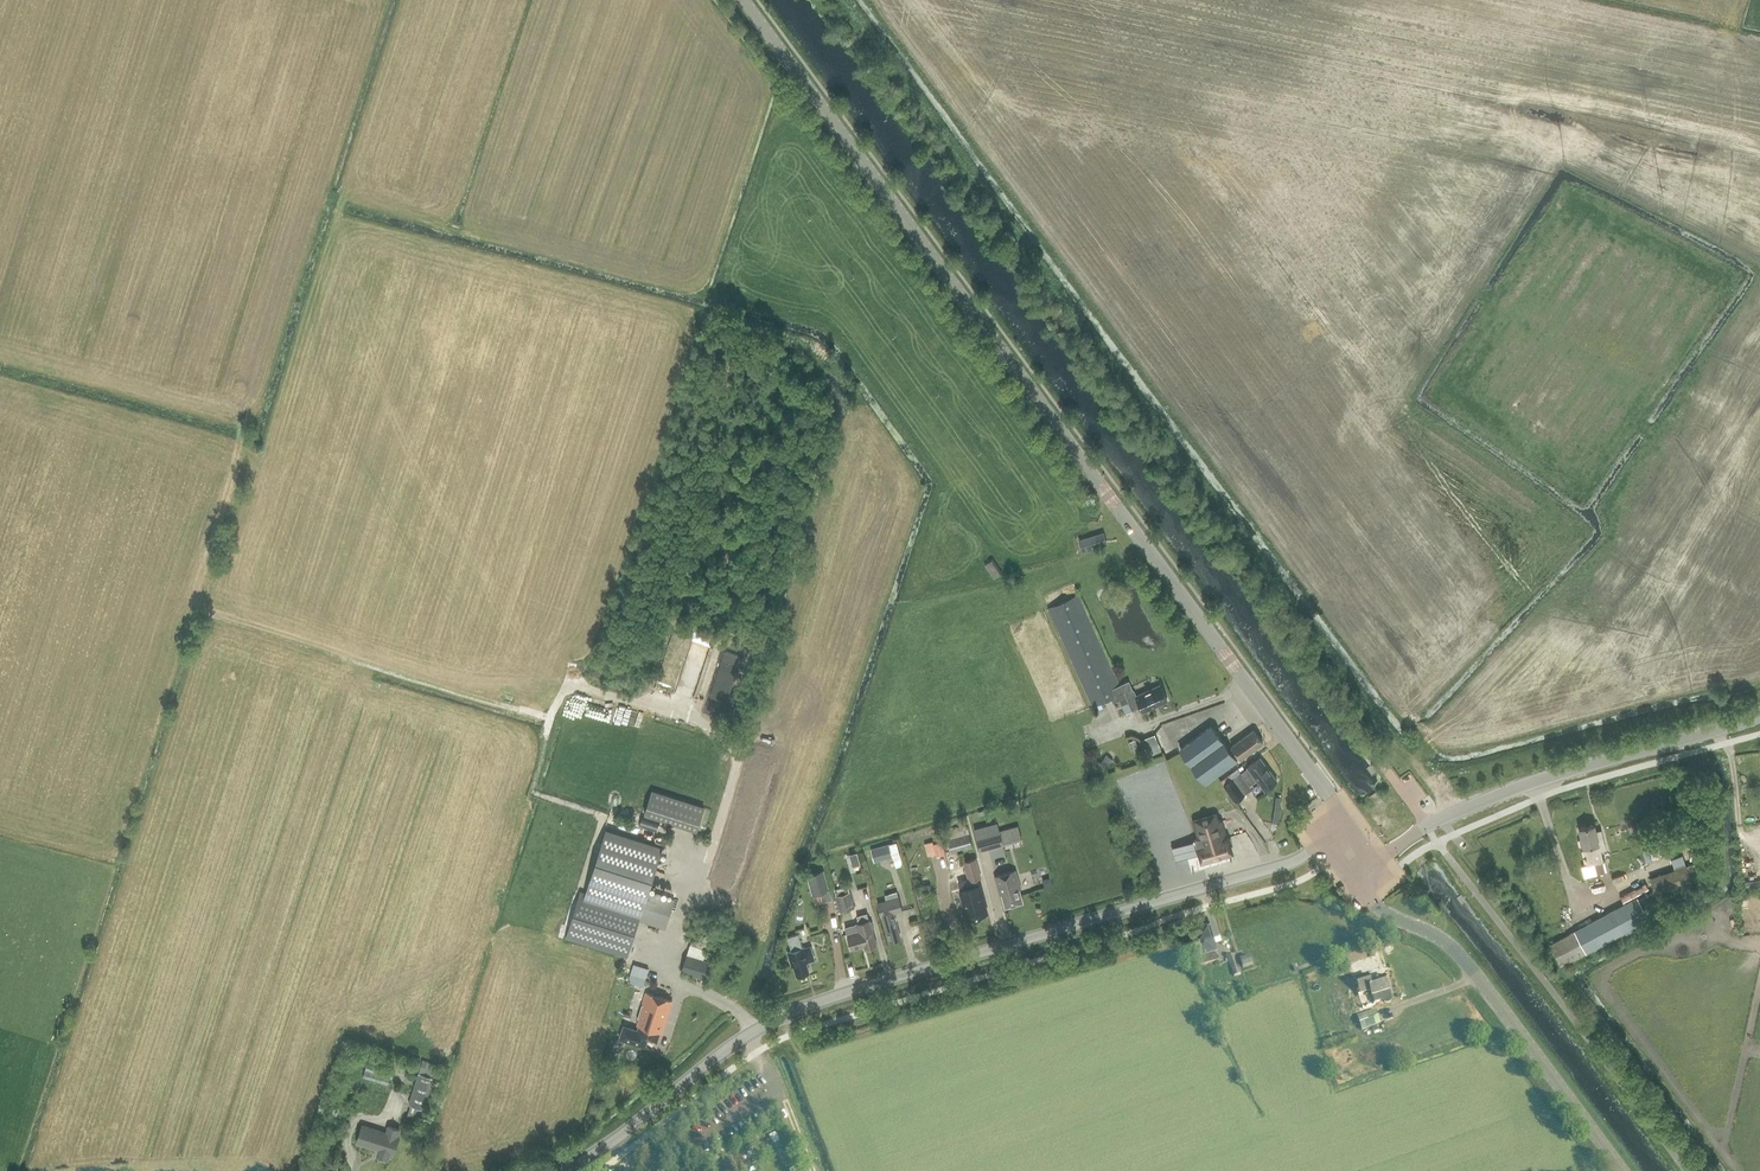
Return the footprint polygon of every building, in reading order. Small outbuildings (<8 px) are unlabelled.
[(1082,550),(1107,543),(1103,532),(1079,539),(1082,550)] [(993,559),(985,564),(994,578),(1002,572),(993,559)] [(1079,594),(1048,608),(1069,654),(1093,707),(1111,699),(1113,703),(1119,700),(1122,706),(1122,705),(1129,702),(1132,708),(1140,704),(1142,711),(1167,700),(1160,685),(1136,695),(1134,689),(1132,690),(1128,681),(1120,685),(1106,655),(1106,654),(1079,594)] [(685,648),(688,649),(690,639),(677,636),(674,651),(684,653),(685,648)] [(1230,753),(1210,726),(1179,748),(1205,783),(1239,758),(1240,759),(1263,742),(1253,729),(1231,746),(1234,751),(1230,753)] [(1182,736),(1192,730),(1189,726),(1179,731),(1182,736)] [(1158,733),(1146,737),(1152,754),(1164,750),(1158,733)] [(1278,780),(1261,757),(1248,766),(1249,766),(1241,772),(1250,784),(1257,779),(1265,789),(1278,780)] [(1245,795),(1233,778),(1223,786),(1235,802),(1245,795)] [(655,789),(649,813),(703,827),(709,803),(655,789)] [(1194,840),(1172,847),(1176,860),(1199,854),(1201,861),(1230,852),(1232,852),(1230,845),(1228,838),(1227,838),(1222,822),(1219,822),(1217,815),(1194,821),(1199,838),(1194,840)] [(1003,845),(997,822),(974,829),(980,851),(1003,845)] [(1582,866),(1585,877),(1597,874),(1594,863),(1603,861),(1601,850),(1606,849),(1603,836),(1598,837),(1594,825),(1579,828),(1587,865),(1582,866)] [(952,852),(973,847),(968,826),(946,831),(952,852)] [(581,892),(567,938),(627,957),(634,935),(639,920),(665,929),(668,920),(674,899),(648,891),(662,847),(605,830),(586,893),(581,892)] [(928,856),(936,854),(932,842),(925,844),(928,856)] [(875,862),(893,857),(890,844),(871,849),(875,862)] [(860,851),(853,853),(857,864),(864,862),(860,851)] [(968,877),(958,880),(968,918),(987,912),(978,877),(981,876),(976,857),(964,861),(968,877)] [(1696,891),(1695,888),(1688,865),(1651,878),(1659,903),(1696,891)] [(812,894),(830,890),(824,869),(807,873),(812,894)] [(1005,907),(1022,902),(1019,890),(1021,888),(1015,870),(994,876),(999,894),(1002,895),(1005,907)] [(841,911),(854,907),(849,891),(836,895),(841,911)] [(900,937),(893,912),(902,910),(898,897),(896,891),(885,895),(887,900),(878,902),(882,916),(883,916),(890,940),(900,937)] [(1637,897),(1550,945),(1560,965),(1620,932),(1623,937),(1635,930),(1632,926),(1648,917),(1637,897)] [(865,948),(877,944),(872,929),(874,926),(872,922),(870,921),(868,914),(858,916),(860,923),(846,927),(852,949),(864,945),(865,948)] [(1219,962),(1216,953),(1217,953),(1207,922),(1187,928),(1197,959),(1199,968),(1219,962)] [(802,948),(798,935),(788,938),(792,951),(788,952),(792,966),(793,966),(796,976),(809,972),(807,963),(815,960),(810,945),(802,948)] [(704,978),(709,960),(687,954),(682,972),(704,978)] [(632,956),(627,970),(634,973),(639,959),(632,956)] [(1233,978),(1241,975),(1235,956),(1226,958),(1233,978)] [(1243,969),(1253,966),(1251,958),(1240,961),(1243,969)] [(1371,983),(1368,976),(1356,980),(1361,995),(1370,992),(1374,1005),(1382,1002),(1384,1004),(1387,1005),(1389,1004),(1391,1002),(1391,999),(1389,992),(1390,992),(1385,978),(1371,983)] [(661,1033),(672,1000),(648,992),(637,1029),(624,1025),(619,1038),(644,1046),(647,1038),(657,1041),(660,1032),(661,1033)] [(1363,1032),(1381,1026),(1376,1011),(1358,1018),(1363,1032)] [(619,1053),(623,1041),(615,1039),(612,1051),(619,1053)] [(390,1085),(394,1070),(368,1062),(363,1076),(390,1085)] [(398,1062),(397,1068),(405,1070),(407,1064),(398,1062)] [(425,1109),(435,1077),(419,1072),(409,1103),(425,1109)] [(386,1132),(362,1125),(357,1142),(379,1149),(377,1155),(388,1158),(390,1151),(394,1152),(398,1136),(396,1135),(398,1128),(388,1125),(386,1132)] [(793,1151),(781,1155),(785,1166),(796,1163),(793,1151)]
